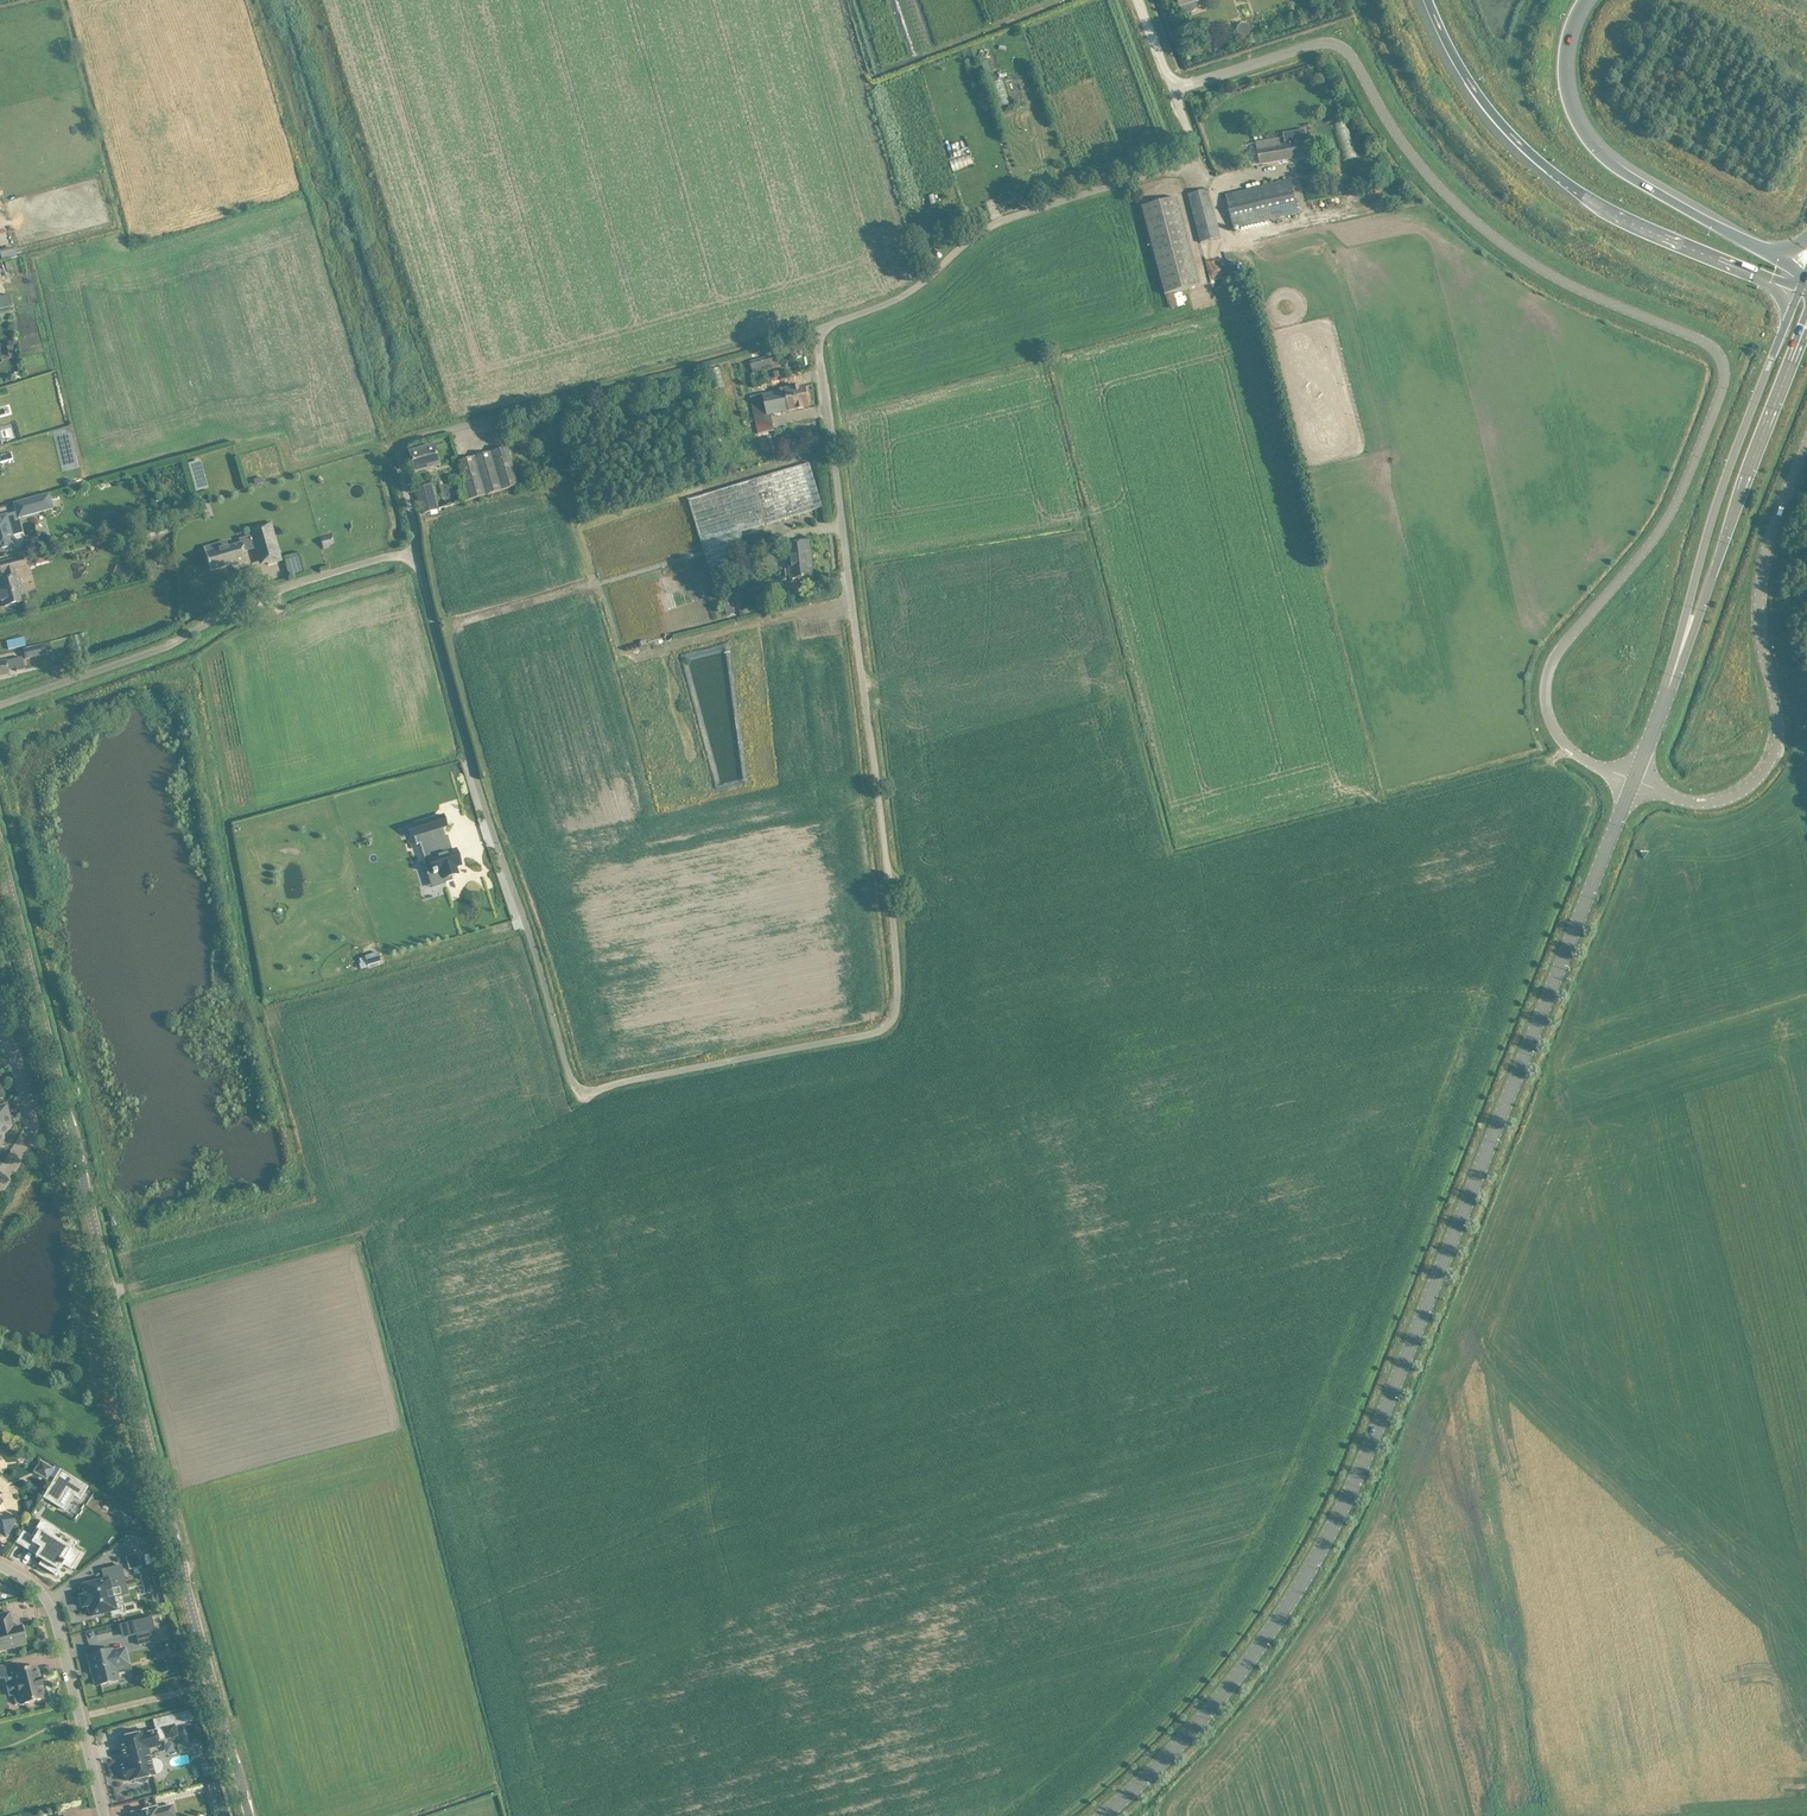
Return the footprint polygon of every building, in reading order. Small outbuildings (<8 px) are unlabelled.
[(1204,0),(1178,0),(1180,8),(1181,7),(1184,15),(1196,10),(1198,7),(1197,2),(1204,0)] [(1330,2),(1333,9),(1347,4),(1345,0),(1335,0),(1330,2)] [(1305,17),(1299,19),(1302,27),(1308,25),(1305,17)] [(1283,133),(1285,145),(1281,146),(1279,138),(1256,142),(1260,165),(1309,156),(1305,130),(1283,133)] [(1225,196),(1228,207),(1233,227),(1298,212),(1294,192),(1291,180),(1225,196)] [(1221,237),(1211,201),(1208,190),(1188,195),(1191,206),(1201,243),(1221,237)] [(1142,207),(1145,219),(1165,295),(1200,286),(1177,198),(1142,207)] [(0,253),(0,254),(1,260),(16,256),(15,250),(0,253)] [(11,261),(4,263),(7,271),(14,270),(11,261)] [(1221,273),(1222,280),(1234,279),(1233,272),(1221,273)] [(1236,281),(1222,283),(1224,297),(1237,295),(1236,281)] [(0,308),(12,306),(10,295),(0,297),(0,308)] [(1206,301),(1207,308),(1218,307),(1217,300),(1206,301)] [(778,354),(750,361),(754,374),(781,367),(778,354)] [(753,408),(758,434),(774,430),(771,415),(810,407),(805,386),(794,388),(794,387),(750,396),(753,408)] [(409,453),(415,473),(439,466),(433,446),(409,453)] [(466,490),(469,500),(518,486),(507,447),(458,461),(462,476),(452,479),(453,482),(456,481),(459,491),(466,490)] [(810,463),(689,500),(713,581),(730,575),(726,561),(746,554),(739,533),(823,507),(810,463)] [(232,477),(227,483),(235,489),(240,482),(232,477)] [(438,509),(432,485),(416,490),(422,514),(433,511),(438,509)] [(23,532),(19,518),(54,509),(49,493),(14,503),(16,513),(0,518),(0,552),(15,548),(12,535),(23,532)] [(113,511),(106,520),(116,527),(131,524),(113,511)] [(250,529),(259,559),(266,557),(268,565),(282,561),(271,523),(250,529)] [(166,525),(138,533),(140,540),(168,533),(166,525)] [(587,539),(598,536),(595,527),(585,529),(587,539)] [(331,534),(319,537),(323,550),(330,548),(329,544),(334,542),(331,534)] [(41,536),(25,540),(27,548),(43,544),(41,536)] [(809,542),(797,544),(789,545),(793,580),(805,578),(813,577),(809,542)] [(217,544),(204,548),(211,571),(231,565),(232,567),(247,563),(242,544),(218,550),(217,544)] [(304,555),(295,558),(298,566),(307,563),(304,555)] [(40,556),(33,557),(35,565),(42,563),(40,556)] [(22,557),(0,563),(0,566),(2,574),(6,573),(8,580),(0,583),(0,594),(3,607),(28,600),(25,588),(23,589),(19,576),(18,576),(16,570),(25,568),(22,557)] [(117,564),(113,573),(128,580),(132,572),(117,564)] [(33,581),(41,581),(41,570),(33,570),(33,581)] [(740,575),(734,577),(739,594),(745,593),(740,575)] [(795,583),(774,586),(775,599),(796,596),(795,583)] [(731,597),(723,600),(727,613),(735,611),(731,597)] [(810,627),(825,624),(823,613),(808,616),(810,627)] [(83,634),(71,637),(77,658),(89,654),(83,634)] [(24,637),(6,641),(8,650),(26,646),(24,637)] [(50,643),(23,649),(25,659),(46,654),(46,652),(52,650),(50,643)] [(679,653),(664,655),(665,666),(681,664),(679,653)] [(22,658),(0,663),(0,677),(9,675),(8,670),(16,668),(17,671),(25,669),(22,658)] [(443,816),(408,827),(411,837),(414,836),(417,845),(420,844),(425,860),(424,861),(428,875),(442,870),(444,878),(445,878),(446,882),(453,880),(451,876),(457,874),(455,866),(461,865),(457,853),(451,855),(451,852),(441,855),(436,840),(446,837),(443,827),(446,826),(443,816)] [(1504,1129),(1515,1098),(1510,1096),(1498,1126),(1504,1129)] [(9,1115),(7,1106),(7,1105),(0,1107),(0,1145),(12,1126),(9,1115)] [(40,1461),(37,1466),(39,1475),(47,1480),(54,1469),(40,1461)] [(60,1469),(43,1497),(65,1510),(74,1495),(80,1498),(88,1486),(60,1469)] [(96,1491),(91,1499),(102,1505),(107,1497),(96,1491)] [(6,1538),(17,1519),(5,1512),(6,1508),(5,1505),(2,1502),(3,1501),(0,1500),(0,1534),(6,1538)] [(114,1501),(109,1509),(138,1527),(145,1522),(146,1521),(138,1516),(114,1501)] [(42,1520),(32,1537),(44,1544),(37,1556),(36,1557),(43,1561),(40,1565),(54,1573),(54,1574),(56,1576),(62,1566),(64,1564),(72,1569),(73,1567),(72,1567),(81,1553),(51,1534),(54,1528),(42,1520)] [(142,1567),(138,1553),(126,1557),(129,1570),(142,1567)] [(105,1579),(83,1585),(85,1595),(80,1596),(83,1607),(88,1606),(91,1616),(111,1611),(108,1599),(128,1594),(121,1566),(103,1570),(105,1579)] [(26,1644),(22,1626),(13,1628),(10,1613),(0,1615),(0,1651),(26,1644)] [(150,1617),(118,1625),(121,1637),(136,1633),(139,1645),(153,1642),(150,1630),(153,1629),(150,1617)] [(128,1664),(125,1649),(112,1652),(111,1650),(88,1656),(91,1668),(92,1667),(96,1686),(108,1683),(109,1684),(116,1682),(116,1681),(119,1680),(115,1667),(128,1664)] [(169,1660),(160,1663),(163,1673),(172,1671),(169,1660)] [(0,1668),(0,1676),(0,1678),(5,1676),(14,1674),(18,1693),(14,1694),(17,1704),(21,1703),(21,1704),(44,1698),(42,1687),(40,1678),(40,1679),(37,1667),(16,1672),(14,1664),(0,1668)] [(190,1709),(172,1714),(175,1725),(193,1721),(190,1709)] [(175,1725),(164,1728),(164,1729),(166,1739),(171,1737),(175,1737),(177,1734),(175,1726),(175,1725)] [(122,1767),(126,1781),(130,1780),(130,1781),(138,1779),(138,1781),(141,1782),(143,1782),(146,1781),(147,1779),(147,1777),(155,1775),(154,1774),(157,1773),(159,1772),(161,1770),(162,1768),(161,1765),(160,1763),(159,1761),(156,1760),(151,1761),(148,1749),(160,1745),(157,1731),(145,1734),(144,1732),(120,1739),(126,1766),(122,1767)] [(226,1779),(217,1781),(221,1797),(230,1795),(226,1779)] [(221,1799),(217,1783),(208,1785),(212,1801),(221,1799)] [(133,1814),(133,1815),(175,1815),(172,1805),(157,1809),(157,1808),(133,1814)]
